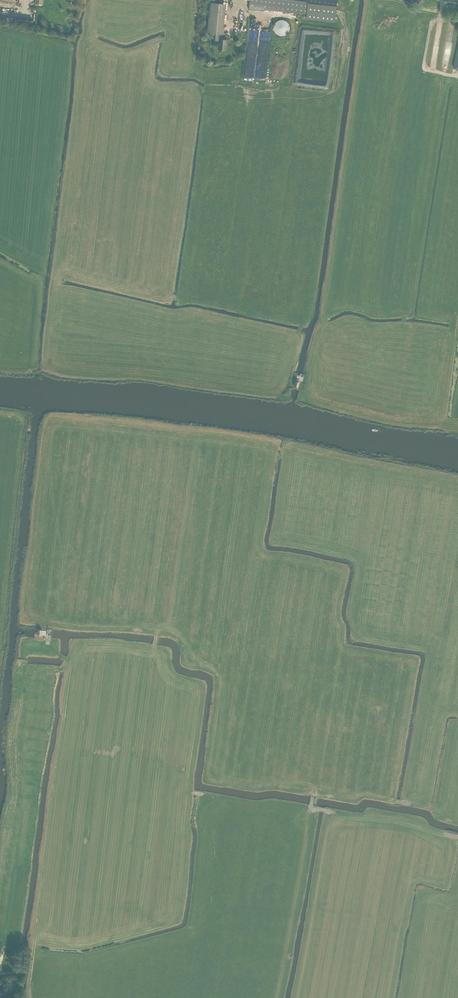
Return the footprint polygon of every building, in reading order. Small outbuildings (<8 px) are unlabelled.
[(216,3),(216,0),(210,0),(210,3),(207,33),(216,34),(215,41),(218,41),(218,50),(226,51),(227,40),(221,39),(222,35),(225,4),(216,3)] [(249,9),(264,11),(264,9),(293,12),(308,14),(309,0),(250,0),(249,9)] [(274,27),(274,28),(274,29),(274,30),(274,31),(275,31),(275,32),(276,33),(277,34),(278,35),(279,35),(280,35),(281,35),(282,35),(283,35),(284,35),(285,35),(285,34),(286,34),(287,33),(288,33),(288,32),(288,31),(289,31),(289,30),(289,29),(289,28),(290,28),(290,27),(289,26),(289,25),(289,24),(289,23),(288,23),(288,22),(287,22),(287,21),(286,21),(285,20),(284,20),(283,20),(283,19),(282,19),(281,19),(280,19),(280,20),(279,20),(278,20),(277,21),(276,21),(276,22),(275,23),(274,24),(274,25),(274,26),(274,27)]
